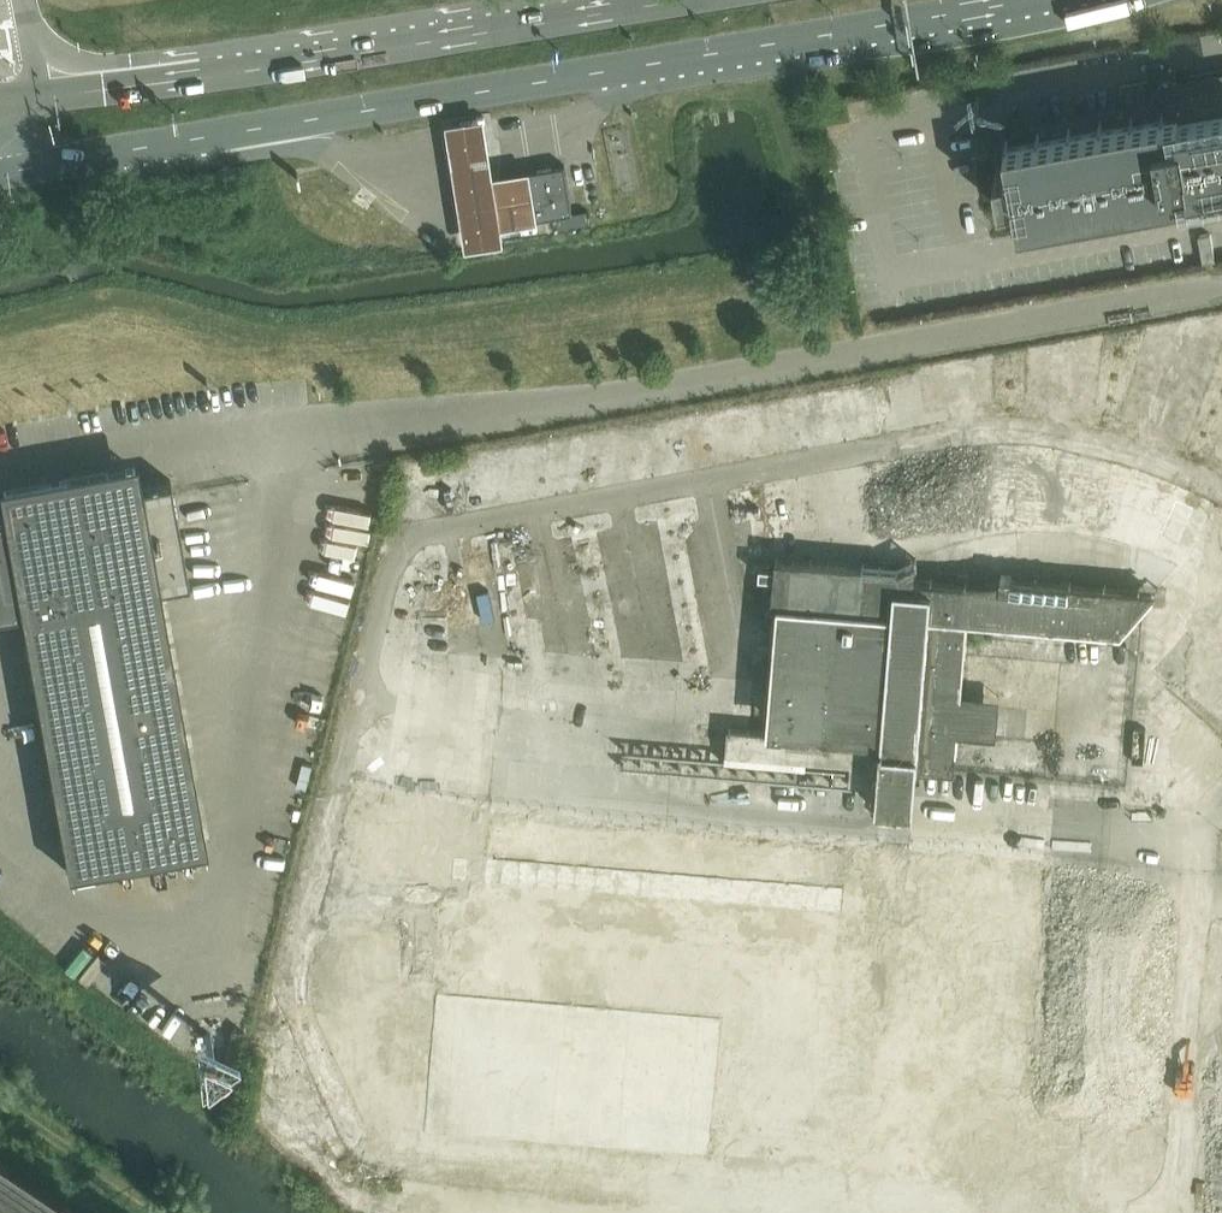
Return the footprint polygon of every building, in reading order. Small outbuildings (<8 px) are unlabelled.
[(1178,78),(1180,91),(1179,91),(1178,92),(1177,93),(1177,94),(1177,95),(1166,97),(1168,112),(1151,115),(1140,117),(1006,141),(1011,167),(996,170),(1001,198),(1016,196),(1020,222),(1194,190),(1194,188),(1221,183),(1221,70),(1178,78)] [(483,121),(441,128),(461,248),(500,241),(498,226),(533,220),(525,172),(493,177),(483,121)] [(566,165),(531,171),(528,171),(535,219),(573,213),(566,165)] [(26,612),(72,867),(68,868),(69,873),(208,848),(207,843),(203,844),(156,588),(189,582),(171,480),(138,486),(135,469),(4,493),(7,510),(0,511),(0,617),(26,612)] [(761,564),(760,576),(775,577),(773,603),(779,603),(768,730),(884,740),(881,786),(879,805),(916,808),(917,789),(919,770),(934,771),(937,732),(960,735),(963,694),(969,619),(1122,632),(1143,608),(1160,589),(1002,576),(1002,586),(918,579),(919,558),(899,567),(777,557),(776,565),(761,564)]
